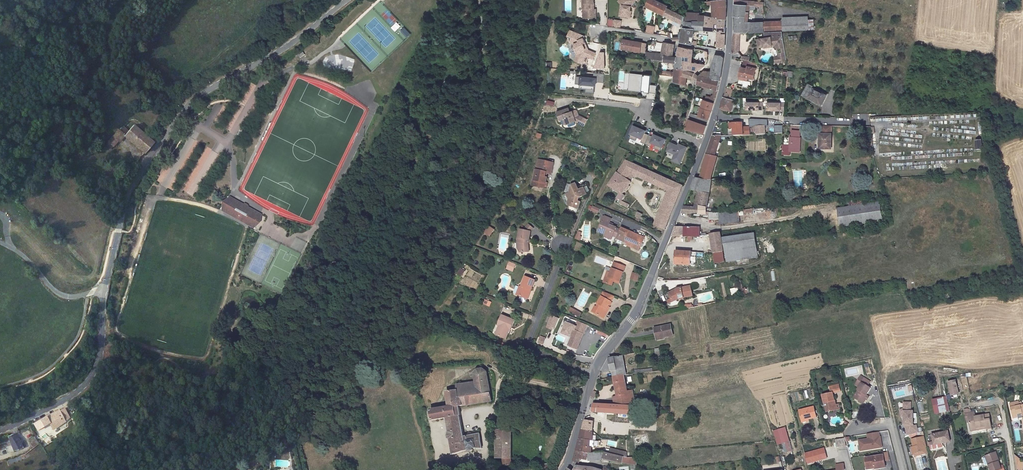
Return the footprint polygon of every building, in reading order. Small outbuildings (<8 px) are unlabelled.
[(583,9),(586,9),(586,16),(596,17),(596,8),(594,8),(594,0),(583,0),(583,9)] [(617,2),(620,4),(622,6),(621,11),(622,11),(621,17),(630,18),(630,12),(629,12),(630,7),(635,0),(619,0),(617,2)] [(655,0),(649,0),(645,7),(664,15),(668,8),(669,6),(655,0)] [(707,2),(708,5),(713,4),(712,18),(726,20),(726,12),(726,7),(726,0),(720,0),(707,2)] [(764,2),(733,0),(733,5),(735,5),(734,12),(733,17),(736,17),(735,32),(735,33),(739,33),(750,33),(764,32),(764,31),(764,20),(745,21),(745,5),(763,7),(764,2)] [(685,16),(668,8),(664,15),(683,24),(684,21),(685,16)] [(699,14),(687,13),(686,22),(692,23),(692,21),(706,22),(706,16),(699,15),(699,14)] [(712,18),(706,16),(706,22),(692,21),(692,23),(686,22),(685,21),(680,43),(692,45),(694,29),(718,31),(717,49),(722,50),(724,50),(725,39),(725,31),(726,20),(712,18)] [(808,19),(782,19),(782,21),(781,30),(808,29),(808,19)] [(782,21),(764,20),(764,31),(781,30),(782,21)] [(621,22),(614,21),(613,28),(619,29),(621,22)] [(646,32),(655,34),(656,26),(648,24),(646,32)] [(585,36),(571,31),(569,36),(573,38),(571,43),(575,44),(577,49),(576,50),(577,53),(576,57),(582,60),(584,56),(585,57),(593,60),(595,53),(586,50),(584,44),(586,43),(584,39),(585,36)] [(781,31),(769,32),(770,37),(765,38),(757,40),(759,48),(763,47),(775,45),(775,47),(777,49),(780,48),(781,52),(777,53),(778,57),(779,62),(779,65),(782,64),(782,62),(786,61),(782,34),(781,31)] [(680,40),(680,37),(673,37),(673,32),(669,32),(669,37),(674,37),(674,40),(680,40)] [(629,41),(623,40),(622,47),(628,48),(628,51),(641,52),(642,43),(633,41),(633,42),(629,42),(629,41)] [(674,44),(665,42),(662,57),(654,56),(653,57),(653,61),(663,62),(664,56),(672,57),(674,44)] [(693,49),(679,47),(676,57),(682,58),(682,71),(695,73),(704,66),(704,65),(691,63),(693,49)] [(699,60),(708,61),(709,51),(700,50),(699,60)] [(721,57),(715,55),(712,66),(711,72),(707,72),(703,72),(698,76),(719,81),(723,59),(721,57)] [(672,57),(664,56),(663,62),(675,63),(675,70),(682,71),(682,58),(676,57),(672,57)] [(757,64),(749,62),(748,69),(742,67),(739,79),(747,81),(748,78),(753,80),(757,64)] [(682,71),(675,70),(674,77),(672,91),(679,93),(681,87),(685,87),(687,77),(693,79),(697,81),(698,76),(696,74),(695,73),(682,71)] [(593,78),(576,76),(575,83),(580,84),(580,88),(586,89),(585,92),(593,93),(594,82),(603,83),(604,74),(594,73),(593,78)] [(640,75),(630,74),(628,91),(642,93),(642,92),(644,92),(644,93),(656,94),(657,86),(650,85),(651,76),(645,75),(645,77),(640,76),(640,75)] [(719,81),(698,76),(697,81),(696,84),(717,90),(719,81)] [(827,96),(810,88),(806,97),(822,105),(827,96)] [(714,100),(706,97),(698,121),(687,119),(683,130),(704,134),(714,100)] [(734,100),(723,97),(720,108),(731,111),(734,100)] [(558,111),(558,113),(553,115),(557,124),(555,128),(561,131),(562,126),(561,122),(566,119),(565,117),(569,115),(564,104),(556,108),(558,111)] [(219,124),(229,109),(223,105),(213,120),(219,124)] [(765,134),(764,125),(767,125),(767,120),(750,119),(750,120),(749,120),(749,126),(755,126),(755,134),(765,134)] [(750,134),(749,130),(743,130),(742,126),(742,122),(729,123),(730,128),(733,127),(733,135),(750,134)] [(118,130),(105,146),(109,150),(112,146),(113,147),(123,135),(144,153),(153,142),(133,125),(128,131),(123,127),(119,131),(118,130)] [(646,145),(649,136),(645,134),(646,131),(635,126),(631,135),(632,135),(630,139),(636,141),(637,138),(642,140),(641,143),(646,145)] [(800,132),(792,131),(792,139),(791,139),(791,147),(784,147),(784,155),(791,155),(791,152),(801,153),(801,139),(799,139),(800,132)] [(654,138),(649,136),(646,145),(650,147),(651,144),(656,146),(655,149),(660,151),(662,148),(663,149),(667,140),(655,135),(654,138)] [(831,135),(820,135),(820,142),(820,150),(822,150),(831,150),(831,135)] [(713,136),(709,148),(707,155),(705,162),(700,179),(701,179),(707,181),(708,180),(710,180),(717,157),(714,156),(716,151),(717,150),(722,136),(713,136)] [(679,147),(671,144),(667,151),(675,155),(672,161),(680,165),(687,149),(680,146),(679,147)] [(537,164),(533,178),(539,180),(539,181),(544,183),(545,180),(547,181),(548,178),(546,177),(547,173),(545,172),(546,167),(551,169),(554,158),(546,156),(545,161),(538,159),(537,164)] [(664,178),(626,161),(621,168),(630,172),(630,173),(634,175),(661,188),(663,189),(670,175),(666,174),(664,178)] [(534,164),(531,180),(539,181),(539,180),(533,178),(537,164),(534,164)] [(630,172),(621,168),(617,174),(616,173),(608,186),(619,193),(616,198),(620,200),(623,195),(621,194),(634,175),(630,173),(630,172)] [(794,187),(803,187),(803,178),(806,178),(806,170),(794,170),(794,187)] [(672,176),(670,175),(663,189),(668,192),(654,226),(664,231),(673,210),(683,187),(670,181),(672,176)] [(700,179),(695,178),(690,190),(698,191),(701,179),(700,179)] [(707,181),(701,179),(698,191),(694,207),(683,207),(681,213),(690,214),(699,213),(699,207),(706,208),(708,198),(720,197),(721,194),(734,192),(733,186),(730,186),(729,181),(707,184),(708,180),(707,181)] [(579,198),(588,194),(585,188),(581,189),(579,188),(580,187),(578,183),(573,185),(570,192),(567,193),(570,198),(567,202),(568,205),(578,208),(581,202),(578,200),(579,198)] [(245,206),(229,197),(222,207),(235,215),(233,218),(236,219),(238,216),(242,218),(240,220),(246,223),(248,219),(259,225),(262,220),(259,218),(261,216),(249,210),(249,209),(250,209),(250,208),(250,207),(249,206),(249,205),(248,205),(247,205),(246,205),(245,205),(245,206)] [(840,227),(883,220),(880,201),(837,208),(840,227)] [(601,209),(594,206),(591,211),(598,214),(601,209)] [(233,218),(235,215),(222,207),(221,210),(233,218)] [(706,208),(699,207),(699,213),(699,215),(706,214),(707,219),(709,219),(719,219),(719,213),(714,213),(706,213),(706,208)] [(739,216),(764,213),(763,208),(738,211),(739,216)] [(720,224),(740,222),(739,216),(738,211),(721,213),(719,213),(720,224)] [(615,229),(608,226),(610,221),(604,218),(597,232),(604,235),(603,237),(609,240),(615,229)] [(259,225),(248,219),(246,223),(256,229),(259,225)] [(492,229),(496,223),(490,219),(486,225),(492,229)] [(528,223),(523,229),(529,230),(529,231),(533,227),(528,223)] [(518,227),(515,240),(518,241),(518,250),(526,249),(526,242),(529,231),(529,230),(523,229),(518,227)] [(684,228),(675,228),(671,236),(684,235),(685,236),(684,228)] [(699,228),(688,228),(684,228),(685,236),(686,237),(694,236),(695,237),(699,236),(699,228)] [(626,245),(638,250),(644,239),(622,229),(621,232),(619,231),(615,241),(621,244),(622,241),(627,244),(626,245)] [(721,233),(710,234),(714,253),(723,251),(721,233)] [(755,234),(724,239),(726,252),(728,263),(758,258),(757,247),(755,234)] [(626,245),(625,247),(637,253),(638,250),(626,245)] [(691,252),(677,251),(676,264),(691,265),(691,252)] [(508,263),(514,266),(517,260),(511,257),(508,263)] [(605,276),(602,282),(611,286),(613,281),(614,279),(619,281),(625,267),(616,263),(613,268),(612,268),(610,273),(608,277),(605,276)] [(631,279),(639,282),(641,274),(633,272),(631,279)] [(521,283),(517,292),(528,296),(537,278),(527,273),(521,283)] [(675,287),(666,290),(669,297),(676,294),(676,297),(689,294),(687,285),(675,287)] [(614,297),(604,292),(601,298),(611,303),(614,297)] [(596,310),(593,315),(604,320),(609,312),(607,311),(608,308),(611,303),(601,298),(597,306),(598,306),(596,310)] [(505,312),(501,322),(503,323),(505,324),(500,333),(508,337),(513,326),(515,327),(519,319),(505,312)] [(557,331),(561,318),(552,315),(548,329),(557,331)] [(580,322),(577,327),(588,332),(591,327),(580,322)] [(671,325),(654,328),(656,338),(664,336),(664,337),(673,335),(671,325)] [(574,330),(571,336),(573,337),(569,345),(579,350),(588,332),(577,327),(576,331),(574,330)] [(541,336),(538,343),(544,345),(547,337),(541,336)] [(612,358),(608,358),(600,372),(609,371),(610,377),(614,376),(624,375),(626,375),(622,356),(612,358)] [(476,381),(457,385),(458,391),(447,392),(449,407),(431,411),(433,421),(447,418),(453,455),(468,450),(468,452),(469,452),(470,453),(471,453),(472,452),(473,452),(473,451),(473,449),(482,449),(480,434),(465,437),(463,427),(464,426),(459,407),(492,402),(486,372),(483,369),(478,370),(474,374),(476,381)] [(624,375),(614,376),(617,396),(614,397),(615,404),(630,405),(634,406),(632,390),(627,390),(624,375)] [(873,386),(867,379),(864,382),(870,389),(873,386)] [(959,395),(954,381),(945,384),(950,398),(959,395)] [(858,389),(852,394),(859,402),(863,398),(866,396),(871,390),(870,389),(864,382),(857,388),(858,389)] [(823,395),(827,413),(836,411),(840,410),(839,405),(836,406),(835,401),(833,393),(831,393),(823,395)] [(947,412),(945,399),(934,401),(936,414),(947,412)] [(912,424),(912,403),(903,403),(903,424),(912,424)] [(614,405),(593,404),(592,412),(630,414),(630,405),(615,404),(614,404),(614,405)] [(1011,406),(1012,416),(1017,415),(1022,414),(1022,415),(1022,404),(1019,405),(1012,406),(1011,406)] [(815,407),(799,410),(802,422),(809,420),(818,418),(815,407)] [(42,419),(33,424),(36,429),(48,423),(53,430),(69,420),(63,410),(60,412),(59,410),(42,419)] [(968,413),(965,413),(966,420),(969,420),(968,416),(975,415),(975,412),(968,413)] [(975,415),(968,416),(969,420),(971,431),(977,430),(977,428),(985,426),(986,429),(991,428),(989,415),(975,417),(975,415)] [(593,422),(585,421),(584,424),(583,429),(582,429),(581,432),(577,446),(576,451),(591,454),(592,447),(594,447),(595,440),(593,440),(593,431),(592,431),(588,431),(593,422)] [(784,450),(791,448),(786,429),(773,433),(776,446),(782,444),(784,450)] [(511,431),(497,431),(496,459),(503,459),(505,467),(513,466),(511,458),(511,431)] [(948,431),(932,434),(934,444),(943,442),(950,441),(948,431)] [(860,441),(862,452),(883,449),(881,433),(869,435),(869,440),(860,441)] [(12,435),(8,437),(10,443),(4,446),(8,454),(13,451),(15,451),(22,448),(25,447),(23,442),(20,443),(18,440),(12,435)] [(924,436),(912,439),(915,452),(927,450),(924,436)] [(836,447),(845,445),(844,438),(835,440),(836,447)] [(630,451),(612,447),(610,453),(629,457),(630,451)] [(784,450),(787,460),(794,458),(791,448),(784,450)] [(591,454),(576,451),(575,456),(573,462),(579,463),(580,458),(591,461),(600,460),(601,460),(603,458),(638,465),(638,458),(632,458),(632,457),(629,457),(610,453),(602,452),(591,454)] [(987,455),(990,464),(988,465),(990,469),(1000,469),(998,462),(999,462),(996,452),(987,455)] [(883,455),(865,458),(867,467),(875,466),(875,469),(885,467),(883,455)]
